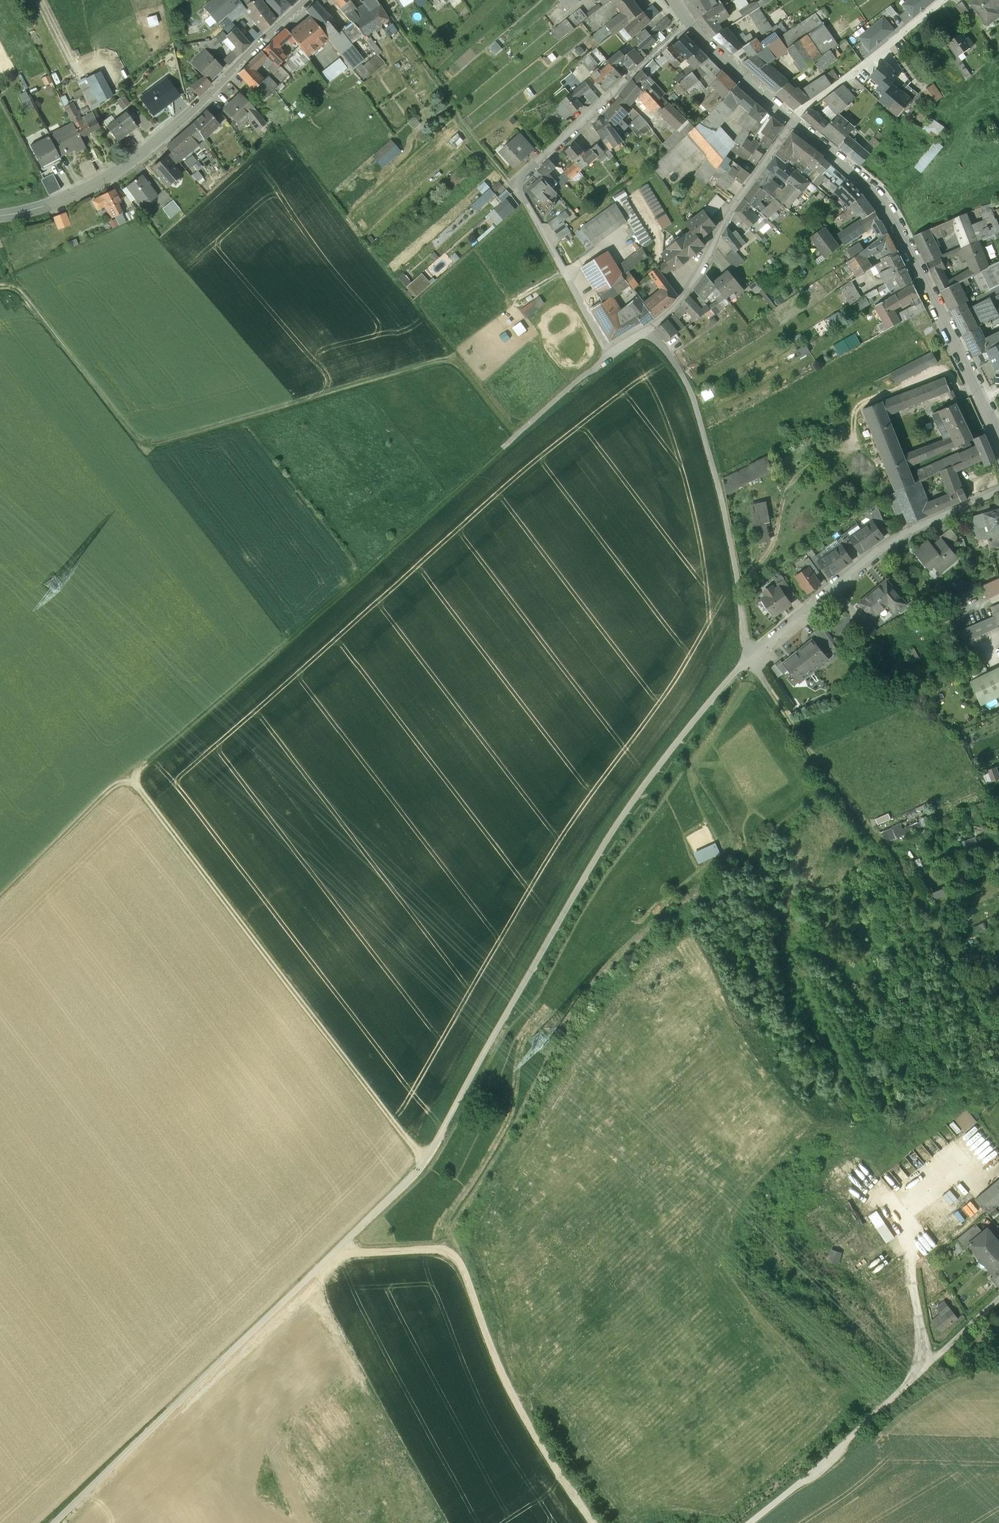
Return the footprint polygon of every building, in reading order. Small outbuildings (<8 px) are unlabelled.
[(240,0),(210,0),(204,6),(218,23),(242,2),(241,1),(240,0)] [(252,12),(249,14),(254,20),(268,10),(261,0),(243,0),(252,12)] [(281,0),(266,0),(280,16),(291,6),(285,0),(281,0)] [(352,0),(333,0),(340,8),(347,2),(349,4),(353,1),(352,0)] [(369,0),(367,0),(363,3),(369,11),(373,8),(369,0)] [(377,0),(369,0),(373,8),(369,11),(370,12),(380,6),(377,0)] [(420,8),(429,2),(427,0),(413,0),(420,8)] [(561,2),(567,11),(580,1),(579,0),(563,0),(561,2)] [(624,12),(608,25),(614,35),(623,28),(632,21),(642,13),(632,0),(614,0),(624,12)] [(685,0),(696,20),(708,12),(719,5),(716,0),(685,0)] [(724,5),(729,11),(736,7),(737,7),(744,3),(746,6),(751,3),(749,0),(732,0),(724,5)] [(913,17),(935,0),(910,0),(903,5),(913,17)] [(971,4),(987,25),(996,19),(991,12),(996,9),(997,10),(998,8),(998,0),(975,0),(971,4)] [(321,7),(316,2),(306,11),(320,28),(328,21),(332,18),(321,7)] [(340,8),(340,9),(343,13),(351,8),(349,4),(347,2),(340,8)] [(973,18),(962,2),(956,6),(967,22),(973,18)] [(655,3),(643,13),(644,13),(650,21),(662,11),(655,3)] [(708,12),(696,20),(705,31),(712,37),(713,37),(723,31),(715,21),(729,12),(729,11),(724,5),(722,3),(719,5),(708,12)] [(380,6),(370,12),(380,25),(388,19),(380,6)] [(824,7),(816,13),(820,20),(829,14),(824,7)] [(354,12),(351,8),(343,13),(350,21),(352,23),(353,22),(365,15),(360,9),(354,12)] [(580,8),(569,17),(577,27),(588,18),(580,8)] [(758,8),(749,15),(753,20),(762,35),(769,30),(771,29),(765,19),(759,9),(758,8)] [(599,9),(588,17),(604,43),(611,37),(614,35),(608,25),(601,13),(599,9)] [(268,10),(254,20),(264,32),(276,20),(268,10)] [(365,15),(353,22),(363,36),(380,25),(370,12),(365,15)] [(644,13),(633,22),(632,21),(623,28),(632,37),(650,21),(644,13)] [(816,13),(779,37),(780,38),(779,38),(787,49),(807,35),(807,36),(823,24),(820,20),(816,13)] [(161,15),(138,22),(139,26),(142,25),(144,30),(163,23),(161,15)] [(667,16),(661,22),(666,28),(670,21),(667,16)] [(320,28),(311,17),(290,33),(292,36),(295,40),(308,55),(328,39),(323,32),(320,28)] [(870,50),(894,31),(884,18),(859,38),(870,50)] [(567,19),(556,28),(560,33),(564,37),(575,28),(567,19)] [(328,21),(320,28),(323,32),(331,26),(328,21)] [(338,34),(330,40),(340,53),(351,45),(359,39),(363,36),(353,22),(352,23),(350,25),(338,34)] [(661,22),(648,33),(651,36),(652,37),(654,35),(655,35),(660,31),(661,32),(666,28),(661,22)] [(234,29),(229,24),(222,31),(223,32),(227,36),(234,29)] [(830,51),(838,45),(823,24),(807,36),(822,57),(830,51)] [(331,26),(323,32),(328,39),(330,40),(338,34),(331,26)] [(245,37),(235,27),(234,29),(227,36),(228,37),(237,47),(233,51),(239,56),(251,44),(245,37)] [(723,31),(713,37),(732,54),(743,48),(739,43),(737,40),(727,28),(723,31)] [(259,36),(253,29),(245,37),(251,44),(259,36)] [(286,29),(279,36),(285,42),(288,39),(292,36),(290,33),(286,29)] [(645,29),(635,38),(636,39),(640,44),(651,36),(648,33),(645,29)] [(661,32),(660,31),(655,35),(660,40),(661,42),(666,38),(661,32)] [(223,32),(215,37),(221,42),(228,37),(227,36),(223,32)] [(560,33),(555,37),(559,41),(564,37),(560,33)] [(747,45),(743,47),(751,57),(751,58),(756,55),(772,44),(771,43),(779,38),(775,33),(768,38),(767,39),(761,42),(758,37),(747,45)] [(965,41),(961,34),(948,43),(958,57),(973,46),(969,39),(965,41)] [(654,35),(652,37),(651,36),(640,44),(636,48),(635,49),(643,59),(650,52),(648,49),(654,43),(656,45),(658,43),(657,42),(660,40),(655,35),(654,35)] [(686,35),(673,45),(681,54),(681,55),(677,58),(676,59),(680,63),(681,64),(686,59),(688,61),(700,50),(686,35)] [(807,36),(807,35),(787,49),(788,50),(804,72),(815,64),(814,62),(822,57),(807,36)] [(285,42),(279,36),(271,43),(277,48),(285,42)] [(211,41),(206,41),(213,48),(221,42),(215,37),(211,41)] [(603,43),(596,49),(599,51),(610,43),(610,42),(613,40),(611,37),(604,43),(603,43)] [(787,49),(779,38),(771,43),(772,44),(756,55),(763,67),(767,64),(768,64),(788,50),(787,49)] [(636,39),(632,43),(636,48),(640,44),(636,39)] [(195,43),(204,53),(206,51),(212,57),(216,52),(213,48),(206,41),(195,43)] [(277,48),(271,43),(263,51),(278,66),(279,65),(287,58),(277,48)] [(662,57),(655,63),(658,67),(667,58),(673,53),(677,58),(681,55),(681,54),(680,54),(671,44),(663,52),(666,56),(663,58),(662,57)] [(364,61),(351,45),(340,53),(353,70),(362,63),(364,61)] [(300,47),(293,52),(295,55),(302,65),(310,59),(300,47)] [(643,61),(634,50),(625,57),(619,51),(608,61),(616,70),(625,63),(632,70),(643,61)] [(700,50),(688,61),(692,65),(682,73),(686,77),(692,71),(692,72),(700,65),(708,58),(700,50)] [(212,57),(206,51),(204,53),(192,64),(209,81),(223,68),(212,57)] [(239,56),(233,51),(224,61),(229,66),(239,56)] [(273,63),(262,51),(247,65),(253,71),(262,63),(267,68),(273,63)] [(837,60),(830,51),(822,57),(814,62),(815,64),(820,72),(837,60)] [(673,53),(667,58),(674,67),(680,63),(676,59),(677,58),(673,53)] [(365,68),(357,75),(363,83),(385,63),(378,54),(365,68)] [(590,54),(581,61),(590,71),(598,64),(590,54)] [(302,65),(295,55),(290,60),(293,64),(297,68),(302,65)] [(756,55),(751,58),(751,57),(742,63),(754,74),(763,67),(756,55)] [(722,71),(708,58),(700,65),(714,78),(722,71)] [(898,80),(886,66),(885,67),(878,58),(872,63),(876,68),(879,72),(880,71),(892,84),(893,84),(896,82),(898,80)] [(340,59),(321,74),(329,83),(348,68),(340,59)] [(653,60),(642,70),(649,77),(658,67),(655,63),(653,60)] [(273,63),(267,68),(274,73),(280,67),(279,65),(278,66),(277,67),(273,63)] [(362,63),(353,70),(357,75),(365,68),(362,63)] [(870,65),(864,69),(861,71),(865,77),(876,68),(872,63),(870,65)] [(293,64),(286,69),(290,74),(297,68),(293,64)] [(610,64),(601,72),(598,69),(591,76),(605,91),(623,77),(610,64)] [(768,64),(767,64),(763,67),(754,74),(776,93),(787,84),(788,84),(768,64)] [(253,71),(247,65),(239,73),(254,90),(263,81),(253,71)] [(280,67),(274,73),(283,82),(289,76),(280,67)] [(77,82),(90,108),(116,96),(103,69),(77,82)] [(967,69),(961,73),(966,81),(971,76),(967,69)] [(649,77),(642,70),(633,80),(645,92),(646,91),(650,87),(645,81),(649,77)] [(737,86),(722,71),(714,78),(710,83),(716,89),(702,104),(711,113),(723,101),(726,98),(726,97),(737,86)] [(686,77),(678,84),(685,92),(689,88),(694,84),(699,80),(692,72),(686,77)] [(824,76),(802,93),(810,100),(831,86),(824,76)] [(211,84),(204,77),(198,81),(190,86),(192,88),(199,96),(211,84)] [(180,95),(167,78),(140,99),(140,100),(143,98),(148,104),(145,106),(153,116),(154,115),(152,112),(164,103),(166,106),(167,105),(165,102),(170,98),(172,101),(180,95)] [(278,87),(270,78),(265,82),(263,81),(254,90),(264,101),(269,96),(272,93),(278,87)] [(645,92),(633,80),(620,96),(622,97),(627,103),(629,105),(638,96),(653,113),(658,110),(661,107),(657,102),(646,91),(645,92)] [(706,88),(699,80),(694,84),(696,86),(701,91),(702,92),(706,88)] [(590,88),(585,82),(578,88),(583,94),(590,88)] [(685,92),(678,84),(672,88),(680,96),(685,92)] [(794,91),(787,84),(776,93),(795,110),(810,100),(802,93),(797,89),(794,91)] [(893,84),(892,84),(879,100),(888,108),(902,92),(893,84)] [(922,92),(932,106),(934,105),(944,98),(935,84),(922,92)] [(843,85),(824,99),(839,115),(856,99),(843,85)] [(196,98),(190,90),(192,88),(190,86),(185,90),(189,103),(196,98)] [(692,90),(687,94),(692,99),(701,91),(696,86),(692,90)] [(737,86),(726,97),(726,98),(723,101),(730,109),(732,111),(740,102),(747,95),(737,86)] [(908,86),(902,92),(907,96),(913,90),(908,86)] [(654,91),(650,87),(646,91),(657,102),(660,99),(654,91)] [(583,94),(578,88),(574,92),(578,98),(583,94)] [(907,96),(912,100),(917,94),(913,90),(907,96)] [(574,92),(562,101),(564,103),(560,106),(557,108),(565,119),(582,106),(577,99),(578,98),(574,92)] [(902,92),(888,108),(898,117),(912,100),(907,96),(902,92)] [(241,93),(224,109),(234,119),(237,123),(246,115),(258,129),(266,123),(254,107),(241,93)] [(756,104),(747,95),(740,102),(751,111),(756,104)] [(68,102),(65,96),(60,99),(63,105),(68,102)] [(128,103),(124,96),(118,101),(122,107),(128,103)] [(622,97),(603,114),(607,118),(615,127),(631,113),(624,106),(627,103),(622,97)] [(687,120),(662,97),(660,99),(657,102),(661,107),(658,110),(678,129),(679,129),(687,120)] [(68,102),(63,105),(71,119),(79,115),(71,101),(68,102)] [(711,113),(708,116),(703,120),(711,129),(730,109),(723,101),(711,113)] [(905,117),(932,135),(938,127),(944,131),(946,128),(925,110),(916,103),(905,117)] [(767,112),(756,104),(751,111),(748,114),(758,121),(749,133),(753,135),(761,123),(759,122),(767,112)] [(224,109),(221,113),(225,117),(227,120),(230,124),(234,119),(224,109)] [(821,117),(811,109),(801,116),(821,132),(829,124),(821,117)] [(214,117),(207,110),(193,124),(203,138),(219,124),(214,118),(214,117)] [(92,112),(81,119),(79,115),(71,119),(73,124),(80,138),(81,138),(100,127),(92,112)] [(221,113),(220,112),(214,117),(214,118),(219,124),(221,126),(227,120),(225,117),(221,113)] [(126,115),(110,127),(109,126),(108,127),(119,141),(138,127),(126,113),(125,114),(126,115)] [(833,121),(825,113),(821,117),(829,124),(833,121)] [(748,114),(739,126),(742,128),(744,129),(749,133),(758,121),(748,114)] [(833,121),(829,124),(821,132),(833,143),(849,124),(839,115),(833,121)] [(646,122),(640,116),(631,122),(638,131),(640,130),(647,124),(646,122)] [(615,127),(607,118),(604,120),(603,119),(593,125),(609,149),(610,150),(623,141),(615,127)] [(783,126),(773,118),(766,126),(760,134),(764,137),(766,135),(773,140),(783,126)] [(687,120),(679,129),(678,129),(663,144),(668,152),(688,134),(696,127),(687,120)] [(696,127),(688,134),(699,146),(708,156),(718,168),(719,167),(723,161),(727,156),(729,153),(730,151),(721,141),(711,129),(703,120),(696,127)] [(73,124),(60,130),(62,133),(50,139),(59,156),(73,148),(76,153),(85,147),(81,138),(80,138),(73,124)] [(193,124),(174,140),(183,150),(188,155),(193,150),(198,147),(199,146),(197,143),(203,138),(193,124)] [(647,124),(640,130),(644,135),(651,129),(647,124)] [(849,124),(833,143),(838,147),(855,128),(857,125),(857,124),(854,127),(849,124)] [(938,127),(932,135),(937,140),(944,131),(938,127)] [(870,155),(851,139),(852,137),(853,138),(859,131),(855,128),(838,147),(861,166),(870,155)] [(742,132),(736,143),(739,145),(742,147),(742,146),(746,139),(748,135),(749,133),(744,129),(742,132)] [(638,131),(635,133),(639,138),(644,135),(640,130),(638,131)] [(879,132),(875,138),(880,143),(885,137),(881,134),(879,132)] [(450,141),(456,148),(464,140),(458,133),(450,141)] [(823,157),(792,133),(785,143),(776,155),(786,163),(789,158),(796,164),(799,161),(807,167),(809,164),(814,168),(823,158),(823,157)] [(688,134),(668,152),(669,152),(652,167),(663,179),(699,146),(688,134)] [(514,140),(502,152),(515,166),(527,154),(532,150),(533,149),(520,135),(519,136),(514,140)] [(736,143),(727,135),(721,141),(730,151),(736,143)] [(773,140),(766,135),(764,137),(760,144),(767,149),(773,140)] [(50,139),(49,136),(30,146),(43,170),(61,160),(59,156),(50,139)] [(880,143),(875,138),(870,143),(875,148),(880,143)] [(609,149),(602,139),(597,144),(603,150),(603,151),(605,153),(609,149)] [(752,143),(746,139),(742,146),(748,150),(752,143)] [(174,140),(167,147),(171,153),(175,157),(183,150),(174,140)] [(370,157),(382,169),(399,153),(388,140),(370,157)] [(760,144),(754,140),(752,143),(748,150),(753,154),(760,144)] [(943,145),(937,140),(915,165),(921,170),(943,145)] [(575,142),(566,151),(574,160),(583,152),(575,142)] [(597,144),(586,154),(585,153),(582,156),(589,163),(603,151),(603,150),(597,144)] [(760,144),(753,154),(748,150),(742,146),(742,147),(739,145),(735,152),(748,161),(746,163),(754,168),(758,162),(767,149),(760,144)] [(99,158),(94,148),(87,152),(91,159),(92,161),(99,158)] [(583,152),(574,160),(583,169),(589,163),(582,156),(585,153),(583,152)] [(175,157),(171,153),(167,156),(175,166),(179,162),(175,157)] [(786,163),(776,155),(767,167),(775,173),(786,182),(787,181),(795,170),(786,163)] [(167,156),(153,168),(168,186),(182,174),(175,166),(167,156)] [(708,156),(694,175),(706,185),(717,170),(718,168),(708,156)] [(799,161),(796,164),(789,158),(786,163),(795,170),(801,174),(807,167),(799,161)] [(831,165),(823,158),(814,168),(823,175),(828,180),(833,184),(837,181),(826,171),(829,168),(831,165)] [(91,159),(78,166),(85,178),(97,171),(92,162),(92,161),(91,159)] [(549,161),(538,171),(543,177),(547,181),(552,178),(547,173),(554,166),(549,161)] [(723,161),(719,167),(722,169),(725,171),(728,174),(732,169),(731,167),(728,164),(723,161)] [(742,168),(734,162),(731,165),(733,167),(732,169),(728,174),(735,179),(743,184),(750,174),(742,168)] [(576,163),(565,172),(571,179),(582,170),(576,163)] [(746,163),(742,168),(750,174),(754,168),(746,163)] [(775,173),(767,167),(756,183),(767,192),(771,196),(778,187),(770,180),(775,173)] [(844,182),(829,168),(826,171),(837,181),(833,184),(838,188),(844,182)] [(792,185),(778,202),(781,204),(787,209),(807,187),(810,183),(801,174),(795,170),(787,181),(792,185)] [(728,174),(725,171),(720,177),(731,185),(735,179),(728,174)] [(571,179),(565,172),(560,177),(561,178),(566,183),(571,179)] [(48,194),(60,189),(54,173),(41,178),(48,194)] [(142,176),(129,186),(138,197),(136,199),(143,208),(158,196),(142,176)] [(543,177),(538,182),(537,181),(528,190),(546,209),(560,196),(553,188),(547,181),(543,177)] [(726,192),(731,185),(720,177),(716,184),(726,192)] [(556,182),(552,178),(547,181),(553,188),(557,184),(556,182)] [(566,183),(561,178),(556,182),(557,184),(560,188),(566,183)] [(838,188),(835,191),(850,205),(850,206),(863,196),(847,179),(844,182),(838,188)] [(833,184),(828,180),(826,183),(835,191),(838,188),(833,184)] [(499,181),(490,189),(494,194),(503,186),(499,181)] [(649,181),(638,188),(663,229),(673,223),(649,181)] [(770,204),(765,208),(759,202),(767,192),(756,183),(744,199),(751,205),(766,218),(776,209),(770,204)] [(810,183),(807,187),(813,193),(817,188),(810,183)] [(490,189),(474,203),(480,209),(495,196),(494,194),(490,189)] [(630,197),(625,189),(612,196),(616,203),(626,218),(627,221),(643,248),(654,241),(629,198),(630,197)] [(115,190),(101,197),(94,201),(98,210),(105,206),(112,218),(115,217),(121,214),(123,213),(119,204),(121,202),(115,190)] [(498,198),(501,203),(511,195),(507,191),(498,198)] [(725,202),(717,195),(714,199),(722,206),(725,202)] [(863,196),(850,206),(855,212),(857,215),(861,213),(865,218),(874,211),(863,196)] [(714,199),(704,210),(705,211),(712,218),(722,206),(714,199)] [(751,205),(744,199),(735,212),(749,228),(757,222),(747,209),(751,205)] [(173,200),(163,209),(170,218),(180,209),(173,200)] [(991,203),(994,211),(998,209),(998,200),(991,203)] [(616,203),(607,209),(618,224),(626,218),(616,203)] [(850,206),(850,205),(846,208),(845,209),(846,210),(851,216),(855,212),(850,206)] [(135,207),(129,210),(130,212),(134,219),(141,215),(135,207)] [(607,209),(580,228),(593,245),(620,226),(618,224),(607,209)] [(52,216),(58,229),(71,223),(65,210),(52,216)] [(851,216),(846,210),(842,214),(847,221),(850,218),(849,217),(851,216)] [(565,211),(548,222),(552,229),(563,221),(569,217),(565,211)] [(716,226),(705,211),(687,225),(692,231),(693,231),(699,239),(702,237),(703,237),(713,229),(716,226)] [(865,218),(860,221),(867,231),(873,227),(876,232),(884,227),(874,211),(865,218)] [(130,212),(123,216),(126,222),(134,219),(130,212)] [(749,228),(735,212),(731,219),(737,224),(740,227),(742,226),(747,232),(749,230),(750,229),(749,228)] [(952,220),(956,229),(963,247),(977,241),(971,226),(967,213),(952,220)] [(121,214),(115,217),(119,225),(126,222),(123,216),(121,214)] [(830,222),(822,214),(808,226),(816,233),(823,228),(830,222)] [(971,226),(977,241),(998,233),(998,225),(995,216),(971,226)] [(757,222),(749,228),(750,229),(749,230),(754,235),(757,232),(766,224),(762,220),(758,224),(757,222)] [(941,224),(928,230),(933,239),(956,229),(952,220),(941,224)] [(563,221),(552,229),(556,234),(567,227),(563,221)] [(860,221),(833,241),(839,248),(840,247),(849,260),(861,252),(864,250),(855,238),(867,231),(860,221)] [(836,228),(831,222),(830,222),(823,228),(827,232),(830,232),(836,228)] [(567,227),(556,234),(560,240),(570,232),(567,227)] [(876,232),(880,238),(887,233),(884,227),(876,232)] [(736,231),(732,234),(727,228),(723,236),(734,250),(736,252),(745,244),(736,231)] [(827,232),(823,228),(816,233),(811,237),(823,253),(826,257),(839,248),(833,241),(827,232)] [(933,239),(928,230),(913,236),(926,263),(940,256),(941,256),(933,239)] [(692,231),(687,236),(686,234),(668,249),(668,250),(663,254),(667,261),(673,268),(674,269),(678,267),(688,259),(691,257),(701,249),(704,246),(699,239),(693,231),(692,231)] [(764,237),(760,233),(757,232),(754,235),(759,241),(764,237)] [(887,233),(880,238),(864,250),(861,252),(865,258),(880,250),(884,257),(897,251),(887,233)] [(823,253),(811,237),(804,243),(816,259),(823,253)] [(977,241),(963,247),(968,259),(971,268),(974,274),(988,267),(977,241)] [(963,247),(940,257),(940,256),(927,263),(932,273),(936,281),(945,277),(942,269),(946,267),(943,262),(958,255),(960,259),(961,258),(962,262),(968,259),(963,247)] [(617,268),(623,276),(629,272),(648,257),(643,248),(617,268)] [(734,250),(724,258),(733,268),(743,260),(736,252),(734,250)] [(884,257),(880,259),(882,262),(875,265),(876,266),(877,265),(880,272),(880,273),(885,284),(907,272),(897,251),(884,257)] [(617,268),(606,252),(581,267),(593,286),(603,303),(622,334),(629,334),(635,331),(634,328),(627,319),(625,320),(611,298),(629,285),(633,290),(633,289),(628,283),(623,276),(617,268)] [(865,258),(861,252),(849,260),(848,261),(857,277),(864,272),(871,267),(865,258)] [(667,261),(663,264),(668,271),(673,268),(667,261)] [(974,274),(974,275),(978,284),(981,285),(986,282),(990,289),(998,285),(998,264),(998,263),(988,267),(974,274)] [(971,268),(948,282),(949,286),(957,283),(974,275),(974,274),(971,268)] [(678,297),(658,269),(650,275),(663,291),(673,303),(678,297)] [(744,281),(735,270),(730,274),(739,285),(744,281)] [(414,295),(430,282),(421,272),(406,285),(414,295)] [(638,285),(629,272),(623,276),(628,283),(633,289),(638,285)] [(728,272),(714,284),(716,286),(721,293),(726,299),(734,293),(737,297),(744,291),(739,285),(730,274),(728,272)] [(907,272),(886,284),(888,288),(890,291),(891,293),(912,282),(907,272)] [(707,275),(694,290),(703,301),(706,298),(707,297),(709,299),(715,293),(712,291),(716,286),(714,284),(707,275)] [(945,277),(936,281),(941,291),(949,286),(948,282),(945,277)] [(860,299),(850,281),(840,288),(850,305),(860,299)] [(949,286),(941,291),(947,303),(964,295),(957,283),(949,286)] [(914,285),(888,299),(893,310),(901,305),(902,307),(910,302),(920,297),(914,285)] [(876,289),(869,294),(873,301),(890,291),(888,288),(879,293),(876,289)] [(646,305),(646,306),(655,318),(656,317),(667,309),(673,303),(663,291),(646,305)] [(721,293),(716,298),(720,303),(726,299),(721,293)] [(964,295),(947,303),(951,310),(965,303),(968,301),(964,295)] [(646,305),(639,296),(628,305),(629,307),(634,314),(627,319),(634,328),(641,322),(644,326),(655,318),(646,306),(646,305)] [(696,305),(688,296),(682,305),(687,311),(688,312),(696,305)] [(538,297),(521,310),(527,318),(544,305),(538,297)] [(920,297),(910,302),(912,307),(922,302),(920,297)] [(968,309),(965,303),(951,310),(963,334),(977,327),(979,326),(998,315),(998,314),(990,298),(968,309)] [(720,303),(720,304),(723,308),(729,303),(726,299),(720,303)] [(887,299),(875,306),(888,330),(900,323),(896,315),(893,310),(888,299),(887,299)] [(912,307),(896,315),(900,323),(900,324),(926,310),(922,302),(912,307)] [(603,303),(591,310),(610,342),(622,334),(603,303)] [(682,305),(673,315),(679,320),(687,311),(682,305)] [(696,305),(688,312),(696,320),(705,314),(701,309),(698,307),(696,305)] [(708,308),(706,305),(703,308),(701,309),(705,314),(710,310),(708,308)] [(629,307),(622,313),(627,319),(634,314),(629,307)] [(710,310),(705,314),(708,319),(719,311),(716,307),(710,310)] [(672,322),(669,324),(667,321),(670,319),(669,318),(656,329),(666,342),(677,333),(674,330),(676,328),(672,322)] [(977,327),(963,334),(968,345),(976,341),(977,340),(978,342),(979,344),(980,343),(986,340),(980,328),(979,326),(977,327)] [(855,333),(833,344),(838,355),(860,344),(855,333)] [(990,338),(994,346),(998,344),(998,333),(990,338)] [(980,343),(979,344),(978,342),(977,340),(976,341),(968,345),(974,356),(994,346),(990,338),(986,340),(980,343)] [(994,346),(974,356),(978,365),(990,359),(992,364),(993,364),(996,372),(998,370),(998,344),(994,346)] [(806,345),(797,351),(801,357),(810,352),(806,345)] [(932,352),(891,373),(896,384),(938,363),(932,352)] [(945,377),(882,402),(888,415),(951,391),(945,377)] [(709,387),(699,392),(702,397),(712,392),(709,387)] [(882,402),(863,409),(890,476),(908,470),(909,469),(908,467),(904,455),(888,415),(882,402)] [(956,403),(933,413),(945,439),(952,436),(957,446),(973,439),(956,403)] [(993,454),(985,434),(974,438),(977,446),(969,449),(972,457),(981,454),(982,458),(993,454)] [(908,467),(957,446),(952,436),(945,439),(904,455),(908,467)] [(969,449),(932,465),(936,473),(940,471),(953,466),(972,458),(972,457),(969,449)] [(721,479),(725,497),(782,467),(774,452),(721,479)] [(993,454),(982,458),(981,454),(972,457),(972,458),(974,462),(983,459),(986,466),(996,462),(993,454)] [(972,458),(953,466),(956,472),(963,468),(962,467),(974,462),(972,458)] [(953,466),(940,471),(949,494),(957,491),(961,501),(967,499),(963,489),(962,489),(956,472),(953,466)] [(908,470),(890,476),(895,491),(896,491),(913,484),(908,470)] [(922,506),(913,484),(896,491),(896,492),(904,512),(909,524),(926,516),(922,506)] [(957,491),(949,494),(953,505),(961,501),(957,491)] [(904,512),(896,492),(889,496),(896,515),(904,512)] [(949,494),(922,506),(926,516),(953,505),(949,494)] [(771,539),(763,500),(747,504),(756,542),(771,539)] [(877,504),(865,513),(872,522),(876,526),(883,521),(877,504)] [(971,518),(977,537),(987,533),(989,538),(988,538),(991,548),(998,547),(998,531),(998,530),(998,509),(996,510),(991,512),(971,518)] [(876,526),(872,522),(861,530),(872,545),(883,537),(876,526)] [(957,536),(951,528),(940,537),(942,539),(948,547),(957,539),(957,536)] [(872,545),(861,530),(851,537),(850,537),(854,544),(861,553),(872,545)] [(851,537),(847,532),(841,536),(842,537),(849,547),(854,544),(850,537),(851,537)] [(849,547),(842,537),(836,541),(840,546),(841,546),(845,552),(850,548),(849,547)] [(948,547),(942,539),(933,546),(928,541),(915,552),(929,570),(934,566),(940,573),(958,558),(948,547)] [(845,552),(841,546),(840,546),(830,553),(841,569),(852,561),(845,552)] [(841,569),(830,553),(819,561),(818,561),(823,568),(829,577),(841,569)] [(816,556),(810,560),(818,571),(823,568),(818,561),(819,561),(816,556)] [(810,560),(809,558),(804,561),(808,568),(814,576),(819,573),(818,571),(810,560)] [(814,576),(808,568),(796,577),(801,583),(799,585),(803,590),(805,589),(808,593),(820,585),(814,576)] [(772,577),(776,584),(784,579),(779,572),(772,577)] [(984,593),(996,588),(998,586),(998,578),(981,586),(984,593)] [(776,584),(779,588),(787,599),(794,594),(784,579),(776,584)] [(886,580),(858,603),(872,619),(878,614),(876,611),(888,600),(898,612),(907,604),(886,580)] [(779,588),(762,600),(773,616),(790,604),(787,599),(779,588)] [(991,608),(998,605),(998,595),(996,588),(984,593),(991,608)] [(993,614),(998,612),(998,605),(991,608),(993,614)] [(993,617),(959,632),(964,642),(998,628),(997,626),(993,617)] [(868,621),(858,629),(866,639),(878,633),(868,621)] [(834,645),(820,627),(814,632),(829,649),(834,645)] [(829,649),(814,632),(809,636),(812,639),(824,653),(829,649)] [(813,641),(806,647),(804,646),(797,652),(814,672),(823,664),(821,661),(826,656),(824,653),(812,639),(812,640),(813,641)] [(906,653),(910,662),(919,658),(914,649),(906,653)] [(814,672),(797,652),(791,657),(792,659),(785,665),(783,663),(782,664),(788,671),(796,681),(799,684),(805,679),(814,672)] [(783,663),(780,660),(775,664),(783,674),(788,671),(782,664),(783,663)] [(777,680),(783,674),(775,664),(769,670),(777,680)] [(970,682),(981,706),(998,697),(998,668),(970,682)] [(986,771),(991,782),(998,779),(998,775),(996,767),(986,771)] [(917,808),(906,812),(908,817),(919,812),(917,808)] [(877,818),(879,824),(893,818),(891,812),(877,818)] [(892,827),(896,838),(904,835),(902,830),(899,824),(892,827)] [(902,830),(904,835),(916,830),(914,825),(902,830)] [(892,827),(881,832),(889,841),(896,838),(892,827)] [(963,847),(977,844),(976,836),(961,839),(963,847)] [(715,842),(692,852),(697,864),(720,854),(715,842)] [(952,851),(956,859),(962,857),(958,849),(952,851)] [(915,857),(919,868),(923,867),(919,856),(915,857)] [(935,893),(938,899),(948,895),(946,889),(935,893)] [(947,918),(950,924),(960,920),(957,914),(947,918)] [(965,1106),(953,1116),(965,1131),(978,1121),(965,1106)] [(975,1200),(987,1214),(998,1204),(998,1180),(975,1200)] [(876,1211),(868,1217),(887,1244),(895,1238),(876,1211)] [(976,1224),(957,1239),(965,1249),(970,1245),(970,1244),(971,1242),(972,1243),(983,1233),(976,1224)] [(972,1243),(971,1242),(970,1244),(970,1245),(982,1260),(998,1246),(998,1244),(987,1230),(983,1233),(972,1243)] [(982,1260),(995,1275),(996,1275),(996,1276),(997,1275),(997,1274),(998,1272),(998,1246),(982,1260)] [(839,1264),(843,1252),(832,1249),(829,1262),(839,1264)] [(997,1274),(997,1275),(996,1276),(996,1275),(995,1275),(990,1279),(998,1289),(998,1272),(997,1274)] [(931,1322),(941,1334),(958,1320),(944,1302),(936,1309),(941,1314),(931,1322)]
